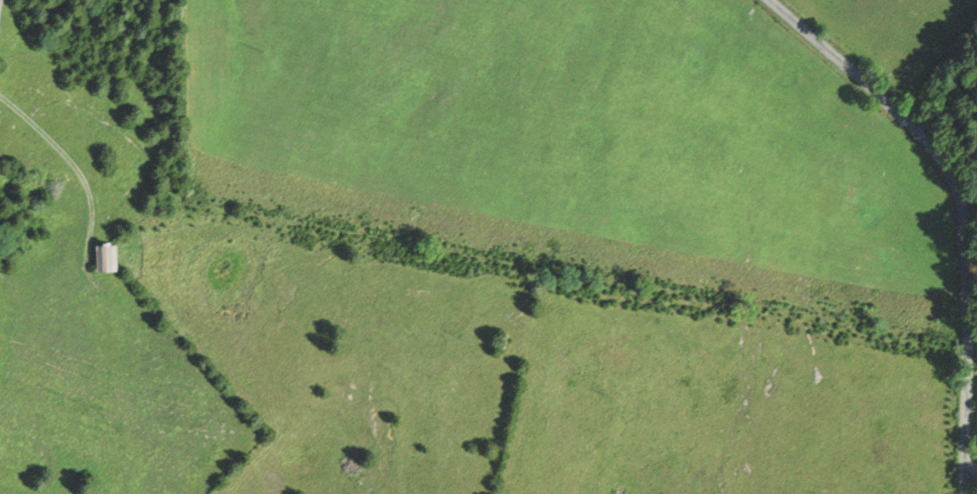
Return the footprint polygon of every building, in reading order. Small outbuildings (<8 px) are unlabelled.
[(100,247),(121,247),(121,270),(100,270),(100,247)]
